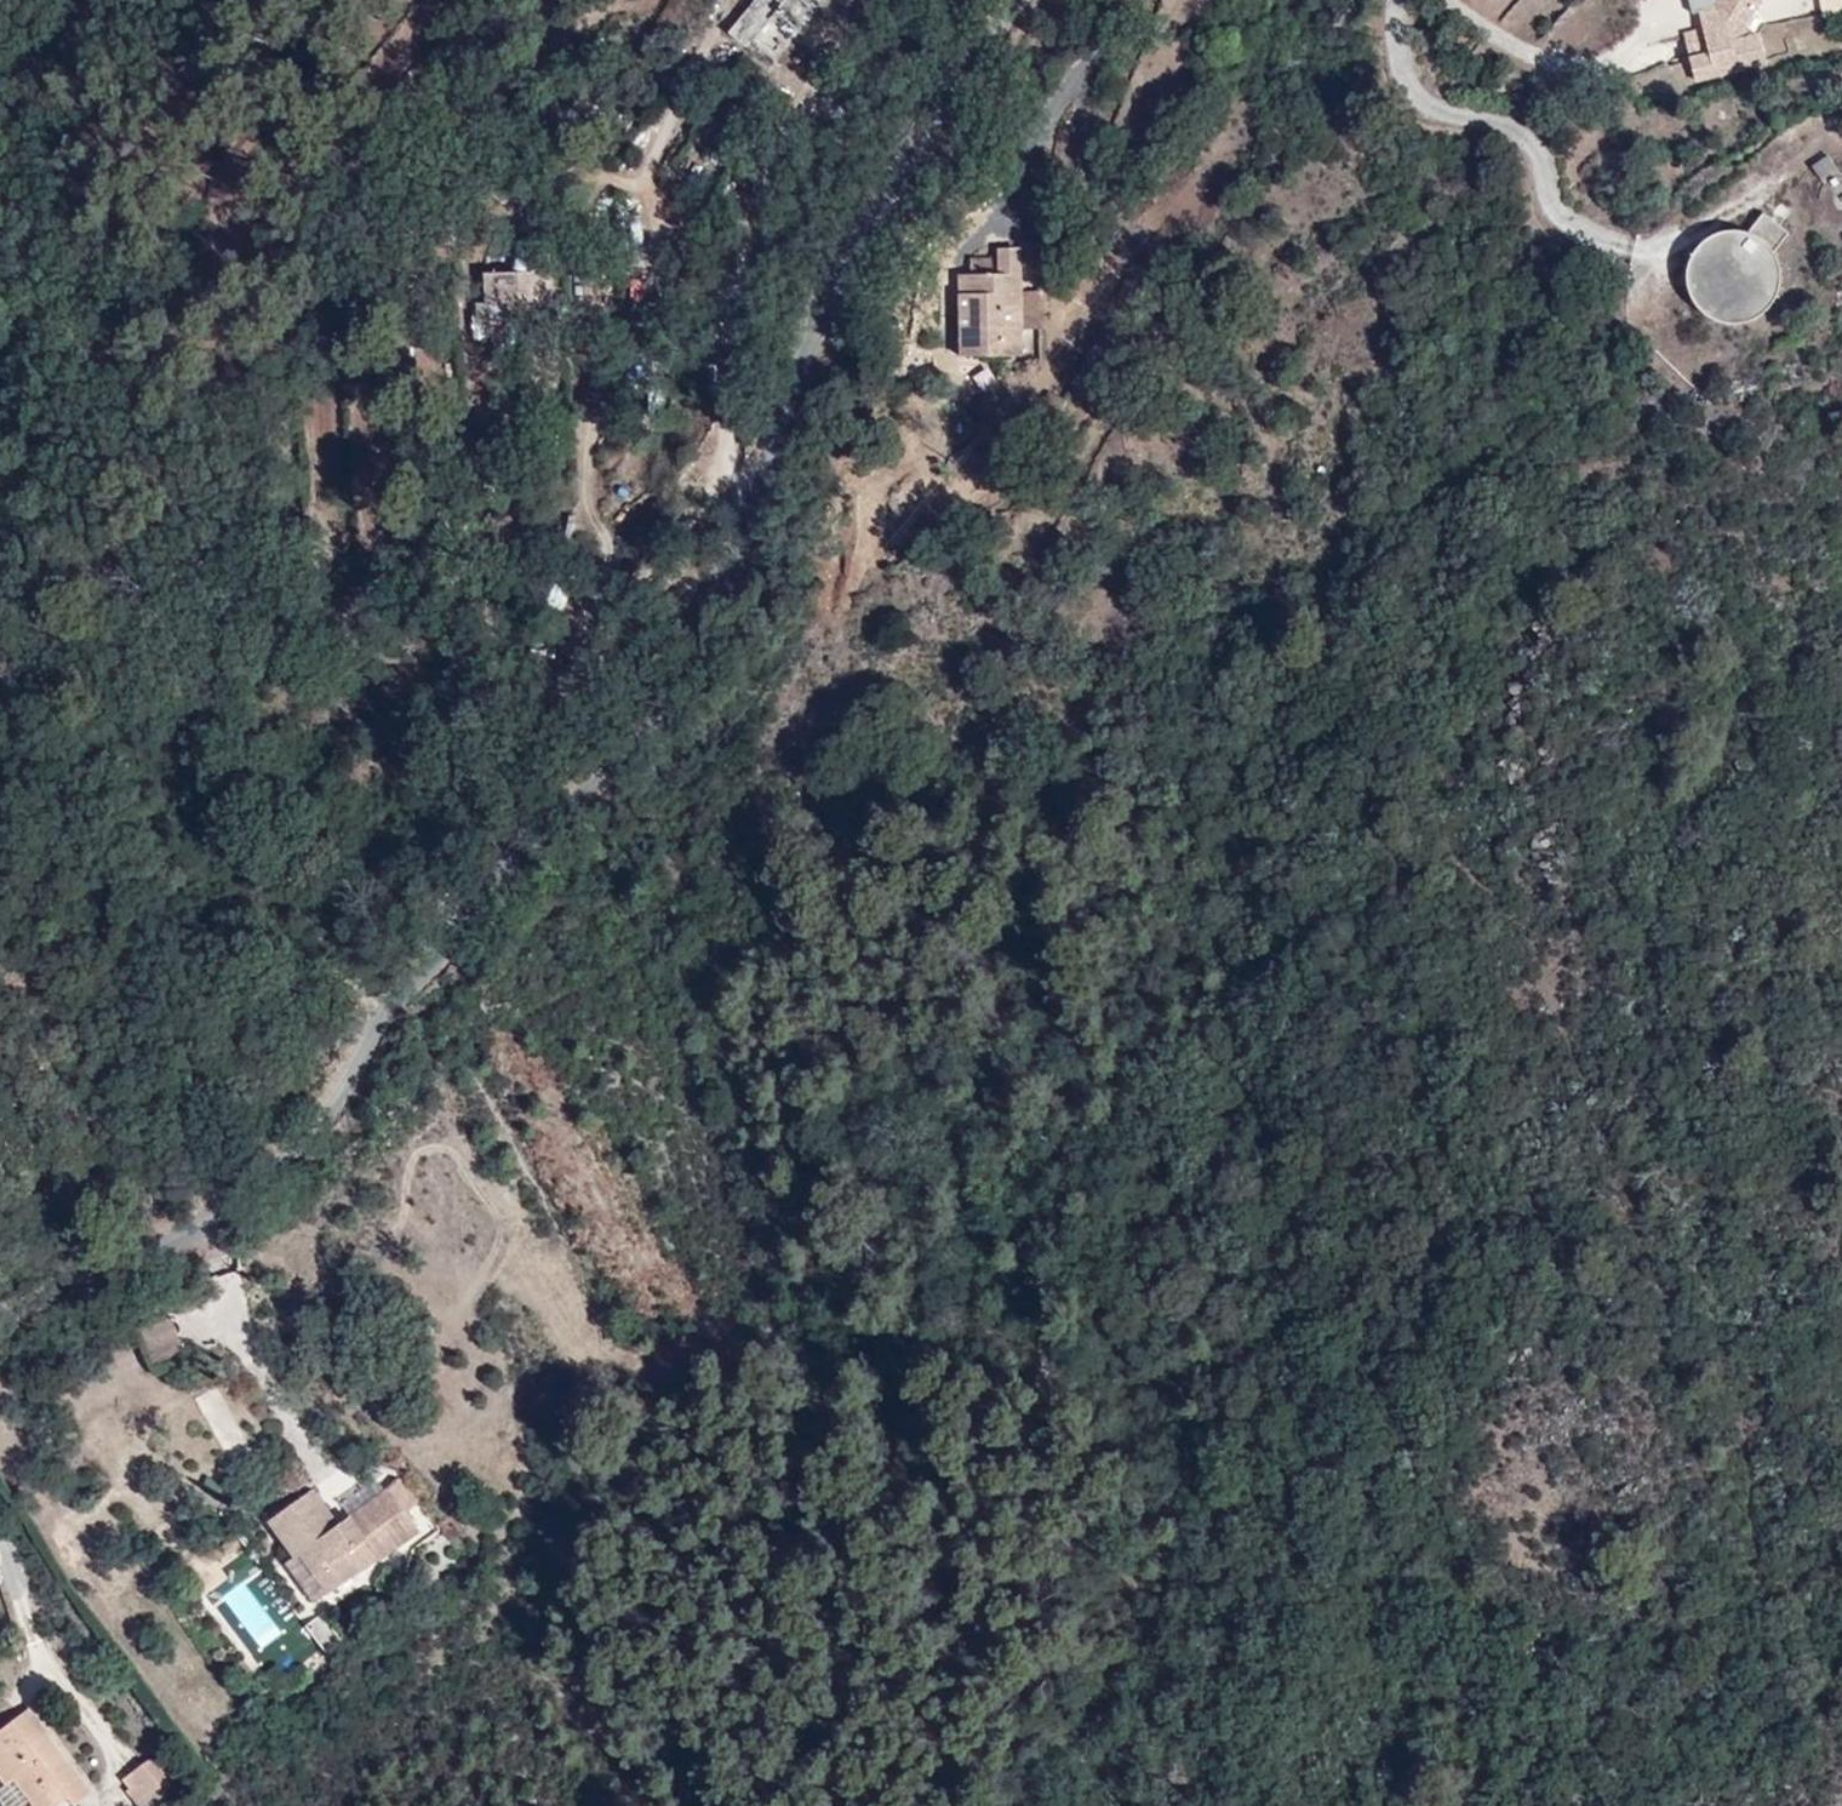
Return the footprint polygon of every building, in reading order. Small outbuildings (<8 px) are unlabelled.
[(779,19),(795,0),(755,0),(779,19)] [(1746,32),(1756,4),(1720,1),(1714,16),(1714,35),(1706,37),(1685,42),(1694,91),(1770,74),(1764,48),(1750,50),(1746,32)] [(1700,11),(1706,37),(1714,35),(1714,16),(1700,11)] [(1815,159),(1814,175),(1834,173),(1832,157),(1815,159)] [(1759,215),(1749,231),(1772,245),(1782,228),(1759,215)] [(1696,319),(1772,317),(1771,237),(1695,238),(1696,319)] [(1019,357),(1020,331),(1020,295),(1022,249),(1000,250),(999,259),(972,260),(972,274),(959,275),(957,356),(1019,357)] [(1020,295),(1020,331),(1036,331),(1037,295),(1020,295)] [(187,1354),(175,1320),(147,1327),(157,1363),(187,1354)] [(403,1481),(389,1491),(405,1515),(419,1506),(403,1481)] [(379,1563),(419,1537),(389,1491),(338,1524),(313,1491),(269,1521),(292,1554),(297,1552),(327,1596),(353,1580),(337,1555),(361,1538),(379,1563)] [(361,1538),(337,1555),(353,1580),(379,1563),(361,1538)] [(35,1805),(57,1805),(55,1802),(66,1792),(78,1802),(93,1787),(46,1726),(29,1739),(10,1717),(0,1726),(0,1781),(1,1783),(16,1774),(39,1803),(35,1805)] [(178,1795),(152,1765),(119,1791),(132,1805),(164,1805),(178,1795)] [(19,1805),(35,1805),(39,1803),(16,1774),(1,1783),(19,1805)]
